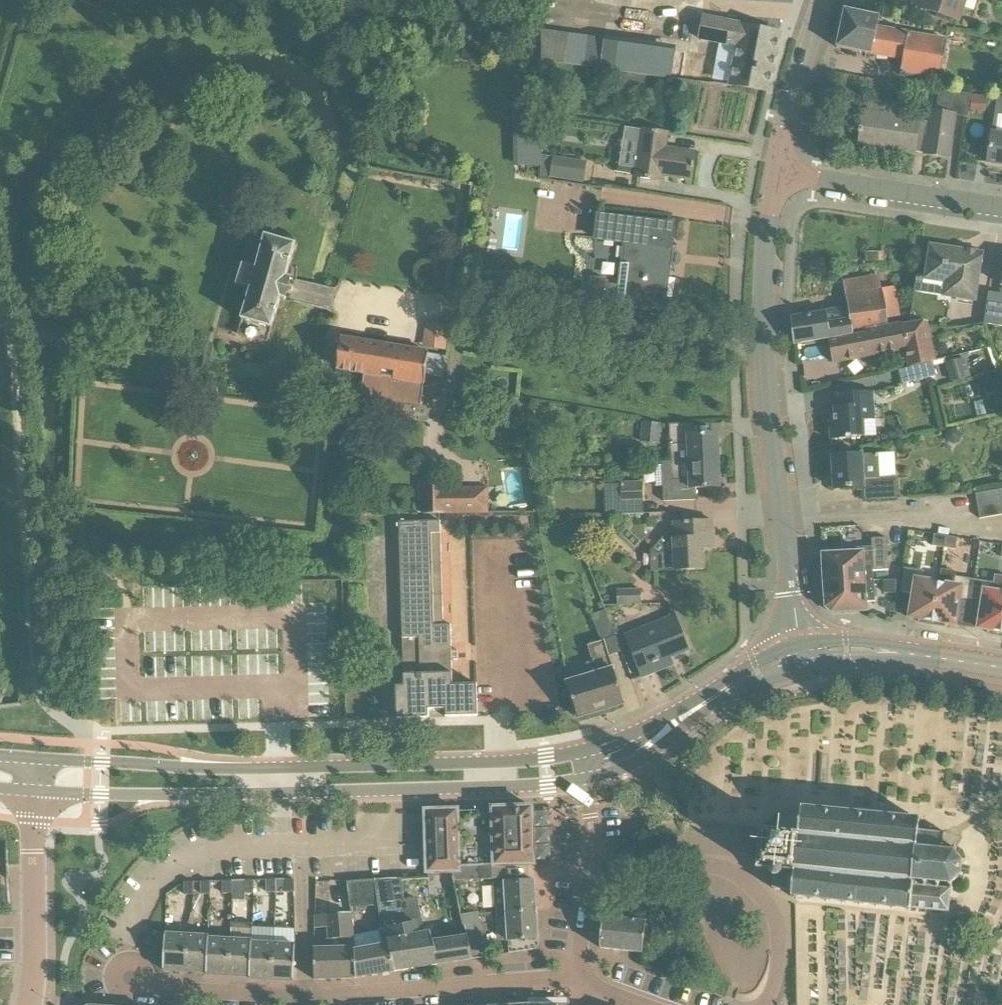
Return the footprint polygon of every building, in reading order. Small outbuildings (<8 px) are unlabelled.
[(914,6),(959,20),(965,0),(916,0),(914,6)] [(837,48),(857,52),(872,55),(873,52),(903,57),(901,70),(942,77),(947,41),(878,29),(880,16),(865,14),(845,10),(837,48)] [(780,38),(745,31),(746,24),(705,16),(700,44),(738,51),(731,85),(770,92),(780,38)] [(543,64),(601,72),(604,42),(605,40),(542,32),(543,64)] [(601,72),(672,81),(678,51),(604,42),(601,72)] [(920,120),(915,151),(926,153),(925,154),(949,158),(955,116),(968,118),(971,97),(939,92),(936,113),(931,112),(930,122),(920,120)] [(985,112),(987,97),(973,96),(971,111),(985,112)] [(915,151),(920,120),(918,119),(920,106),(896,102),(896,104),(867,99),(862,128),(860,128),(859,133),(861,133),(860,145),(915,153),(915,151)] [(518,167),(542,167),(540,107),(516,108),(518,167)] [(668,133),(626,127),(620,167),(638,170),(636,178),(661,181),(662,176),(692,181),(696,153),(666,148),(668,133)] [(992,133),(988,163),(1001,165),(1001,135),(992,133)] [(586,162),(554,157),(551,177),(583,182),(586,162)] [(589,301),(625,304),(664,308),(669,269),(673,270),(674,272),(676,272),(675,270),(674,268),(674,266),(673,264),(673,262),(674,254),(675,252),(675,251),(676,249),(678,247),(679,245),(678,245),(676,247),(671,246),(674,224),(598,216),(596,239),(626,242),(624,264),(620,264),(618,286),(610,285),(605,279),(591,278),(589,301)] [(296,246),(266,238),(256,270),(242,266),(236,286),(250,290),(237,335),(268,343),(280,299),(285,300),(291,279),(286,278),(296,246)] [(983,253),(931,245),(925,281),(946,284),(944,296),(976,301),(983,253)] [(878,261),(877,253),(865,253),(865,262),(878,261)] [(886,324),(878,282),(862,285),(861,281),(844,283),(849,309),(793,318),(795,344),(829,339),(853,335),(852,331),(886,324)] [(1001,294),(989,292),(985,324),(1001,326),(1001,292),(1001,294)] [(426,321),(424,346),(443,348),(445,323),(426,321)] [(926,321),(853,335),(829,339),(833,363),(907,349),(911,368),(934,364),(926,321)] [(447,359),(429,356),(429,353),(341,339),(335,376),(364,381),(361,400),(420,409),(425,377),(444,380),(447,359)] [(948,366),(953,383),(972,377),(967,360),(948,366)] [(934,364),(911,368),(899,370),(901,383),(936,377),(934,364)] [(830,421),(832,440),(851,439),(851,437),(875,436),(873,391),(852,393),(852,395),(840,396),(840,407),(835,407),(836,421),(830,421)] [(670,425),(671,463),(719,461),(718,435),(694,435),(694,424),(670,425)] [(641,445),(660,446),(662,427),(643,426),(641,445)] [(960,430),(953,427),(948,429),(945,433),(947,438),(955,442),(959,440),(962,435),(960,430)] [(879,454),(833,456),(834,489),(871,487),(871,499),(897,498),(896,477),(880,478),(879,454)] [(719,461),(671,463),(662,463),(663,487),(663,501),(697,499),(696,489),(721,488),(719,461)] [(605,485),(606,515),(644,514),(643,484),(605,485)] [(449,485),(426,485),(427,514),(492,512),(492,488),(449,490),(449,485)] [(1001,502),(1001,501),(1000,490),(974,495),(976,507),(1001,502)] [(976,507),(978,519),(1001,516),(1001,502),(976,507)] [(446,717),(478,716),(477,684),(453,685),(452,660),(458,660),(458,650),(452,651),(451,625),(443,625),(439,521),(399,522),(404,686),(396,686),(397,718),(429,718),(429,710),(446,709),(446,717)] [(713,521),(674,523),(675,539),(675,553),(658,553),(659,564),(652,565),(652,571),(676,570),(704,569),(703,538),(714,538),(713,521)] [(933,546),(945,548),(947,536),(935,534),(933,546)] [(947,536),(945,548),(957,550),(959,538),(947,536)] [(823,554),(825,585),(866,583),(866,582),(875,582),(874,571),(889,569),(887,537),(872,538),(872,540),(872,546),(857,547),(857,552),(823,554)] [(932,625),(939,583),(923,580),(925,572),(906,569),(902,592),(914,594),(910,618),(913,619),(913,618),(920,619),(920,623),(932,625)] [(971,603),(975,580),(957,577),(957,572),(942,570),(939,583),(932,625),(945,627),(946,623),(953,625),(956,626),(960,601),(971,603)] [(1001,636),(1001,630),(1001,593),(992,591),(993,583),(975,580),(971,603),(982,605),(978,629),(981,630),(982,629),(989,630),(988,634),(1001,636)] [(897,594),(897,581),(884,581),(884,594),(897,594)] [(866,583),(825,585),(826,607),(832,613),(867,611),(867,602),(875,602),(875,582),(866,582),(866,583)] [(642,605),(642,590),(617,591),(618,606),(642,605)] [(323,675),(322,644),(332,644),(331,599),(315,599),(317,675),(323,675)] [(593,616),(601,641),(605,641),(615,637),(607,611),(593,616)] [(688,649),(677,621),(645,634),(643,629),(627,635),(643,677),(675,665),(671,656),(688,649)] [(614,669),(605,641),(601,641),(588,645),(597,674),(568,683),(576,712),(578,718),(625,704),(614,668),(614,669)] [(426,813),(427,843),(428,871),(427,871),(427,873),(430,873),(452,872),(459,872),(459,867),(478,866),(506,866),(532,865),(535,865),(535,863),(534,863),(534,841),(534,840),(533,832),(534,832),(534,831),(533,831),(532,809),(533,809),(533,807),(530,807),(506,808),(499,808),(499,809),(495,809),(495,808),(493,808),(493,810),(458,812),(458,809),(456,810),(428,811),(428,810),(425,811),(425,813),(426,813)] [(919,820),(801,808),(800,815),(786,813),(781,812),(780,831),(761,830),(758,863),(757,865),(757,869),(771,870),(771,872),(774,876),(775,877),(774,889),(792,891),(791,896),(899,909),(901,907),(939,910),(942,881),(949,876),(953,880),(956,878),(952,873),(952,871),(953,864),(958,865),(959,861),(953,860),(947,853),(955,846),(952,844),(950,845),(943,837),(944,831),(947,828),(945,826),(942,828),(931,827),(932,821),(928,821),(928,827),(918,826),(919,820)] [(546,823),(552,823),(553,864),(574,864),(572,810),(545,811),(546,823)] [(479,879),(478,866),(459,867),(459,872),(452,872),(454,880),(479,879)] [(478,866),(479,879),(507,878),(506,866),(478,866)] [(396,972),(473,959),(469,939),(447,942),(434,944),(432,937),(419,935),(413,911),(419,910),(417,899),(405,901),(403,878),(375,882),(379,907),(382,931),(381,931),(384,943),(388,943),(389,947),(396,972)] [(286,879),(286,892),(295,892),(295,879),(286,879)] [(245,880),(246,893),(255,893),(254,880),(245,880)] [(277,892),(277,886),(276,880),(268,880),(268,893),(277,892)] [(527,907),(537,906),(536,880),(505,882),(505,885),(495,886),(497,913),(507,912),(507,913),(527,912),(527,907)] [(202,895),(211,894),(211,881),(202,882),(202,895)] [(233,881),(222,881),(223,894),(233,894),(233,881)] [(194,882),(185,882),(186,895),(194,895),(194,882)] [(379,907),(375,882),(347,885),(350,910),(379,907)] [(507,912),(497,913),(497,918),(507,917),(509,954),(533,950),(539,944),(539,939),(537,906),(527,907),(527,912),(507,913),(507,912)] [(469,939),(473,959),(487,957),(479,912),(464,914),(469,939)] [(356,979),(353,953),(351,927),(350,914),(316,915),(317,928),(330,927),(330,939),(334,939),(334,949),(315,949),(315,980),(356,979)] [(647,922),(603,917),(602,917),(601,948),(643,953),(647,922)] [(652,927),(652,930),(654,930),(663,931),(665,918),(659,918),(655,917),(653,917),(652,927)] [(185,971),(187,936),(165,935),(164,970),(185,971)] [(187,936),(185,971),(207,972),(209,937),(187,936)] [(209,937),(207,972),(207,975),(228,976),(230,940),(210,939),(210,937),(209,937)] [(230,940),(228,976),(250,977),(252,941),(230,940)] [(252,941),(250,977),(250,979),(272,980),(274,945),(253,943),(253,941),(252,941)] [(274,945),(272,980),(294,981),(296,946),(274,945)] [(356,979),(396,972),(389,947),(353,953),(356,979)]
